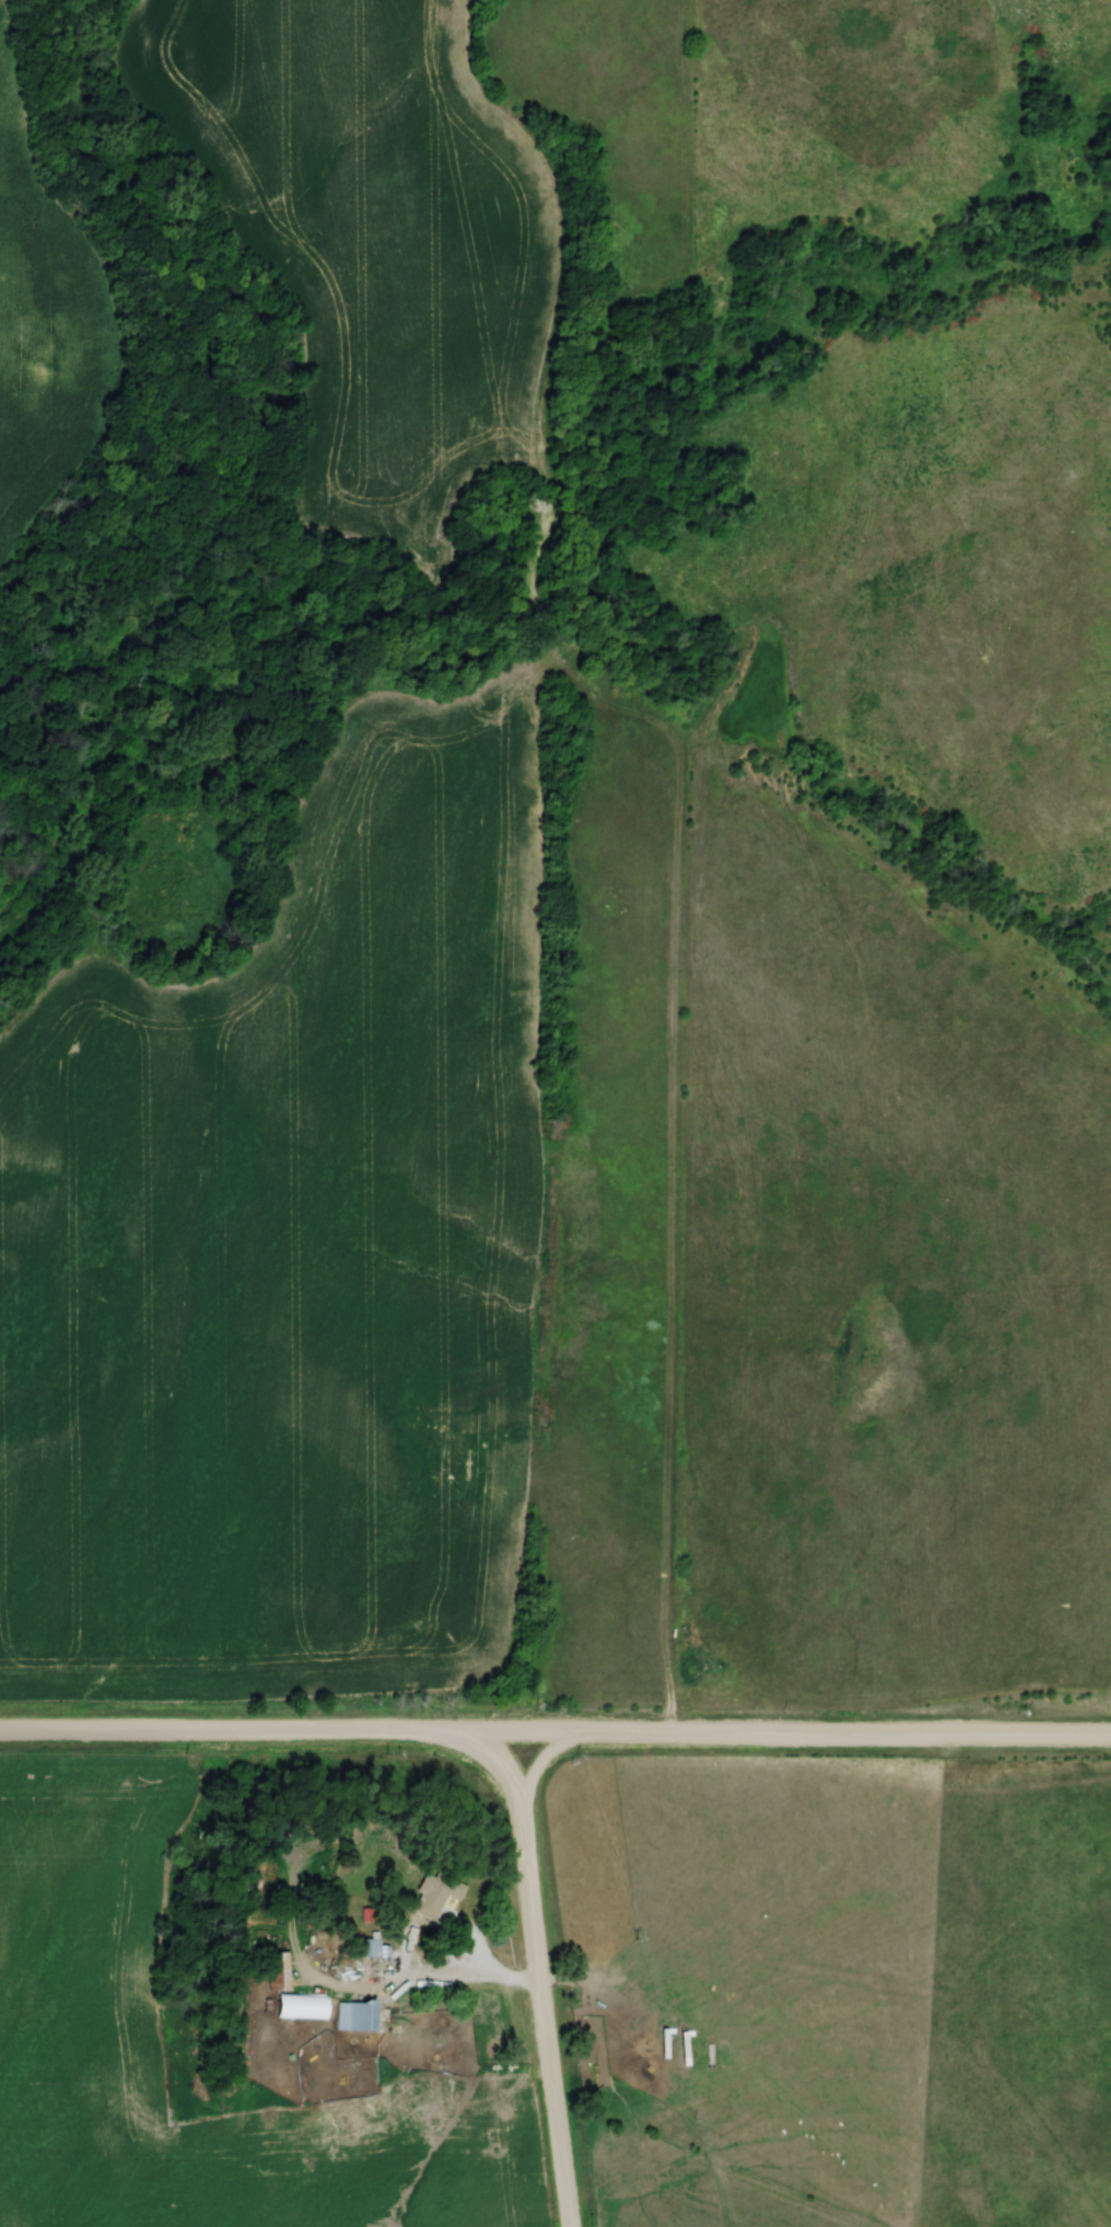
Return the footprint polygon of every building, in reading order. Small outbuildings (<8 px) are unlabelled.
[(423,1873),(416,1892),(424,1895),(421,1904),(440,1912),(446,1897),(459,1902),(466,1885),(436,1873),(434,1878),(423,1873)] [(355,1940),(355,1957),(386,1957),(386,1940),(355,1940)] [(288,1951),(267,1951),(267,1990),(288,1990),(288,1951)] [(336,2031),(374,2031),(374,2002),(336,2002),(336,2031)]
